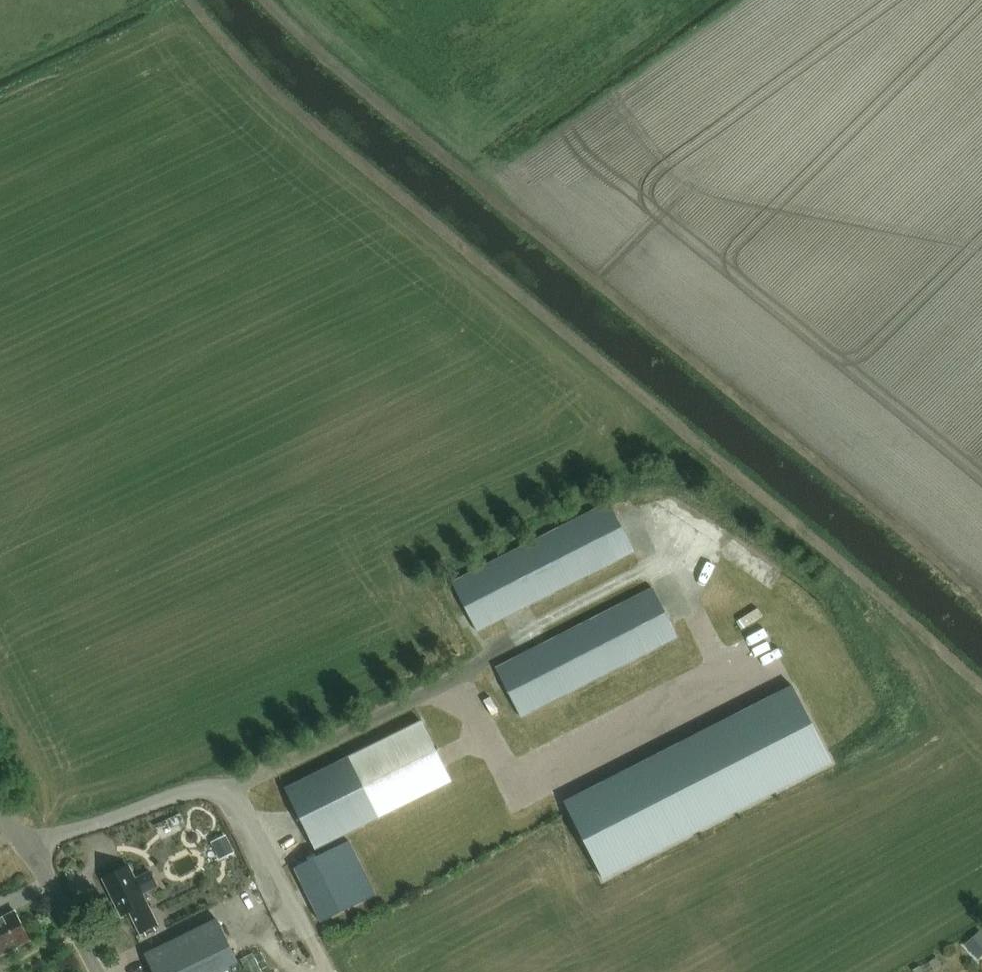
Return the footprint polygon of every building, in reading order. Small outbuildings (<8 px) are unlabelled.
[(477,631),(634,551),(610,503),(453,583),(477,631)] [(521,717),(678,637),(653,589),(496,669),(521,717)] [(832,763),(793,686),(564,802),(604,879),(832,763)] [(422,722),(350,758),(286,790),(316,850),(380,817),(451,782),(422,722)] [(322,922),(376,895),(349,841),(295,868),(322,922)] [(158,926),(143,895),(129,867),(104,879),(123,917),(131,913),(142,934),(158,926)] [(23,926),(16,911),(0,919),(0,937),(23,926)] [(217,920),(145,955),(154,971),(243,971),(217,920)] [(30,940),(23,926),(0,937),(0,956),(30,940)] [(978,959),(981,956),(981,932),(981,931),(965,945),(978,959)]
